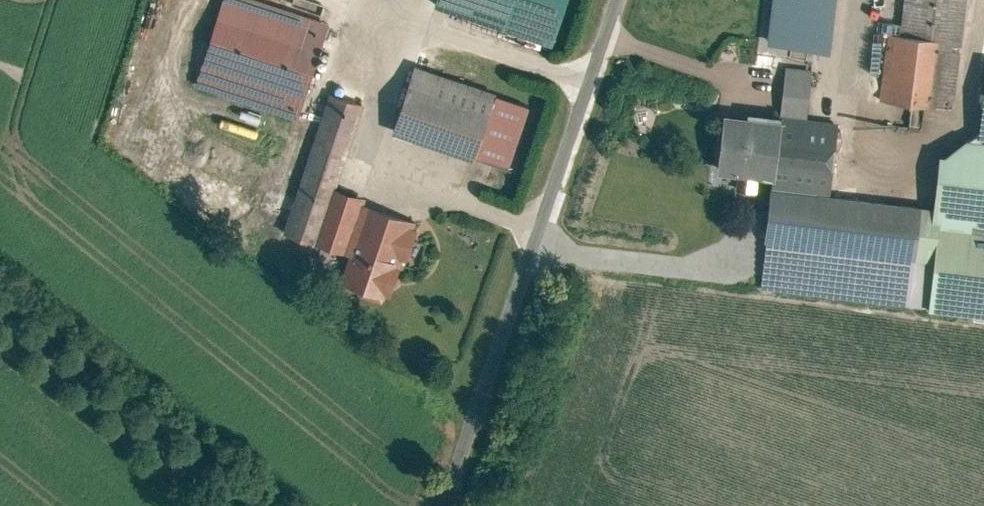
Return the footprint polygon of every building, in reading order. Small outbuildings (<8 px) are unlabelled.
[(298,128),(332,33),(238,0),(227,0),(195,92),(298,128)] [(434,16),(552,57),(572,0),(440,0),(434,16)] [(775,42),(845,49),(850,0),(779,0),(775,42)] [(884,100),(939,104),(942,61),(967,63),(971,0),(891,0),(890,6),(873,4),(871,39),(888,41),(884,100)] [(416,73),(393,142),(511,182),(534,113),(416,73)] [(980,137),(967,143),(966,149),(946,166),(941,166),(935,215),(772,197),(761,293),(931,312),(930,318),(983,324),(983,103),(980,137)] [(880,124),(902,125),(902,104),(880,104),(880,124)] [(782,121),(727,115),(720,172),(773,178),(772,184),(829,190),(836,132),(782,126),(782,121)] [(366,199),(336,189),(318,242),(353,254),(368,208),(363,207),(366,199)] [(387,298),(413,222),(369,207),(343,283),(387,298)]
